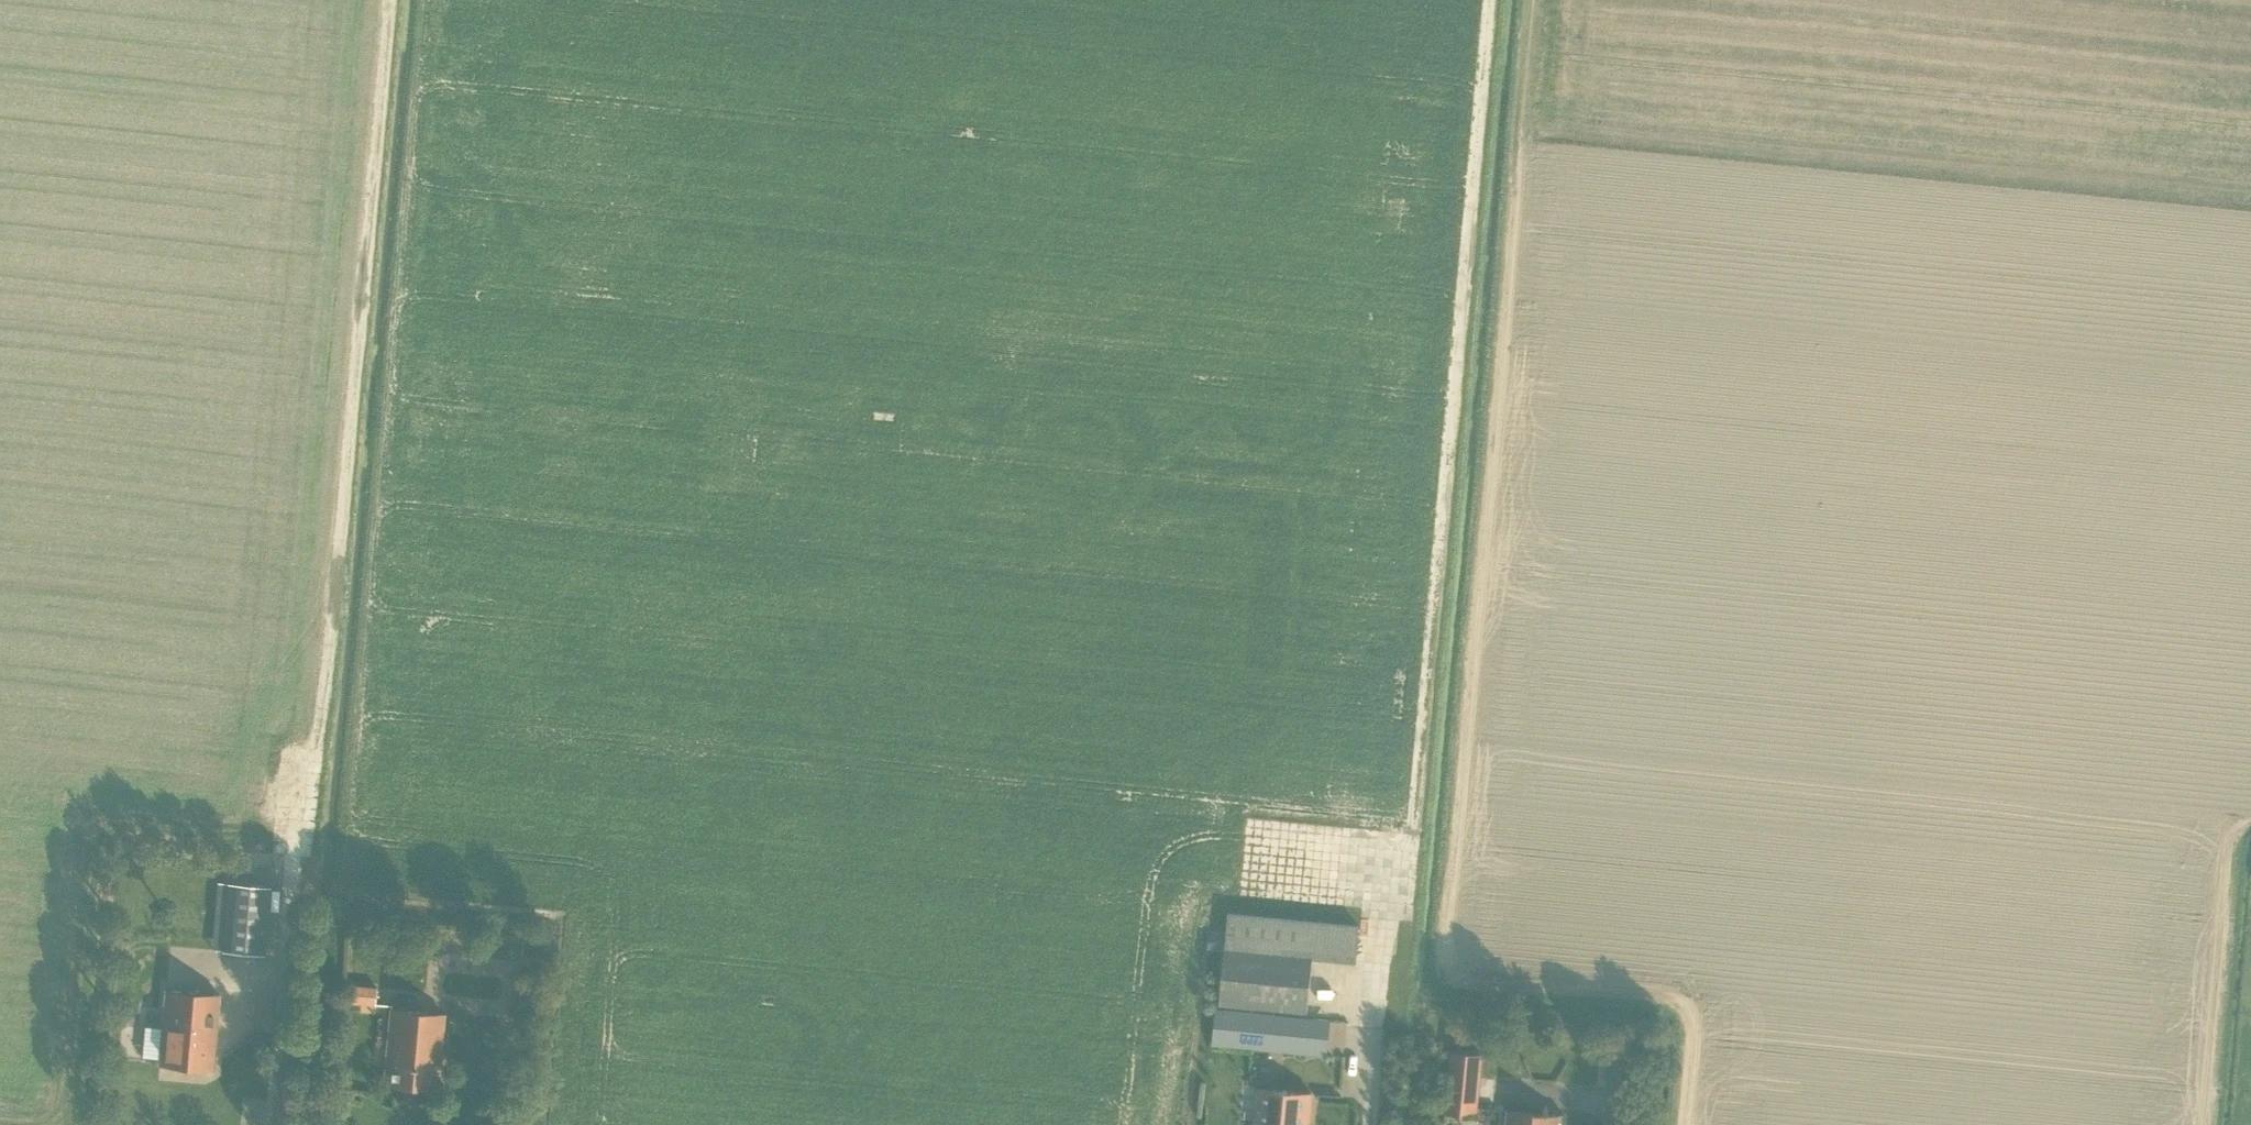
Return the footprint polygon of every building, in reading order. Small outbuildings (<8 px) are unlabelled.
[(223,951),(264,956),(269,887),(229,883),(223,951)] [(1229,913),(1220,1004),(1308,1013),(1314,958),(1318,922),(1237,913),(1229,913)] [(350,984),(348,1002),(361,1004),(363,985),(350,984)] [(159,1064),(213,1069),(219,994),(165,989),(159,1064)] [(385,1083),(437,1088),(444,1013),(390,1009),(385,1083)] [(1219,1010),(1216,1045),(1272,1051),(1312,1055),(1316,1020),(1219,1010)] [(1445,1113),(1478,1117),(1484,1054),(1451,1051),(1445,1113)] [(1311,1093),(1258,1088),(1255,1124),(1308,1124),(1311,1093)] [(1561,1114),(1507,1110),(1506,1124),(1560,1124),(1561,1114)]
